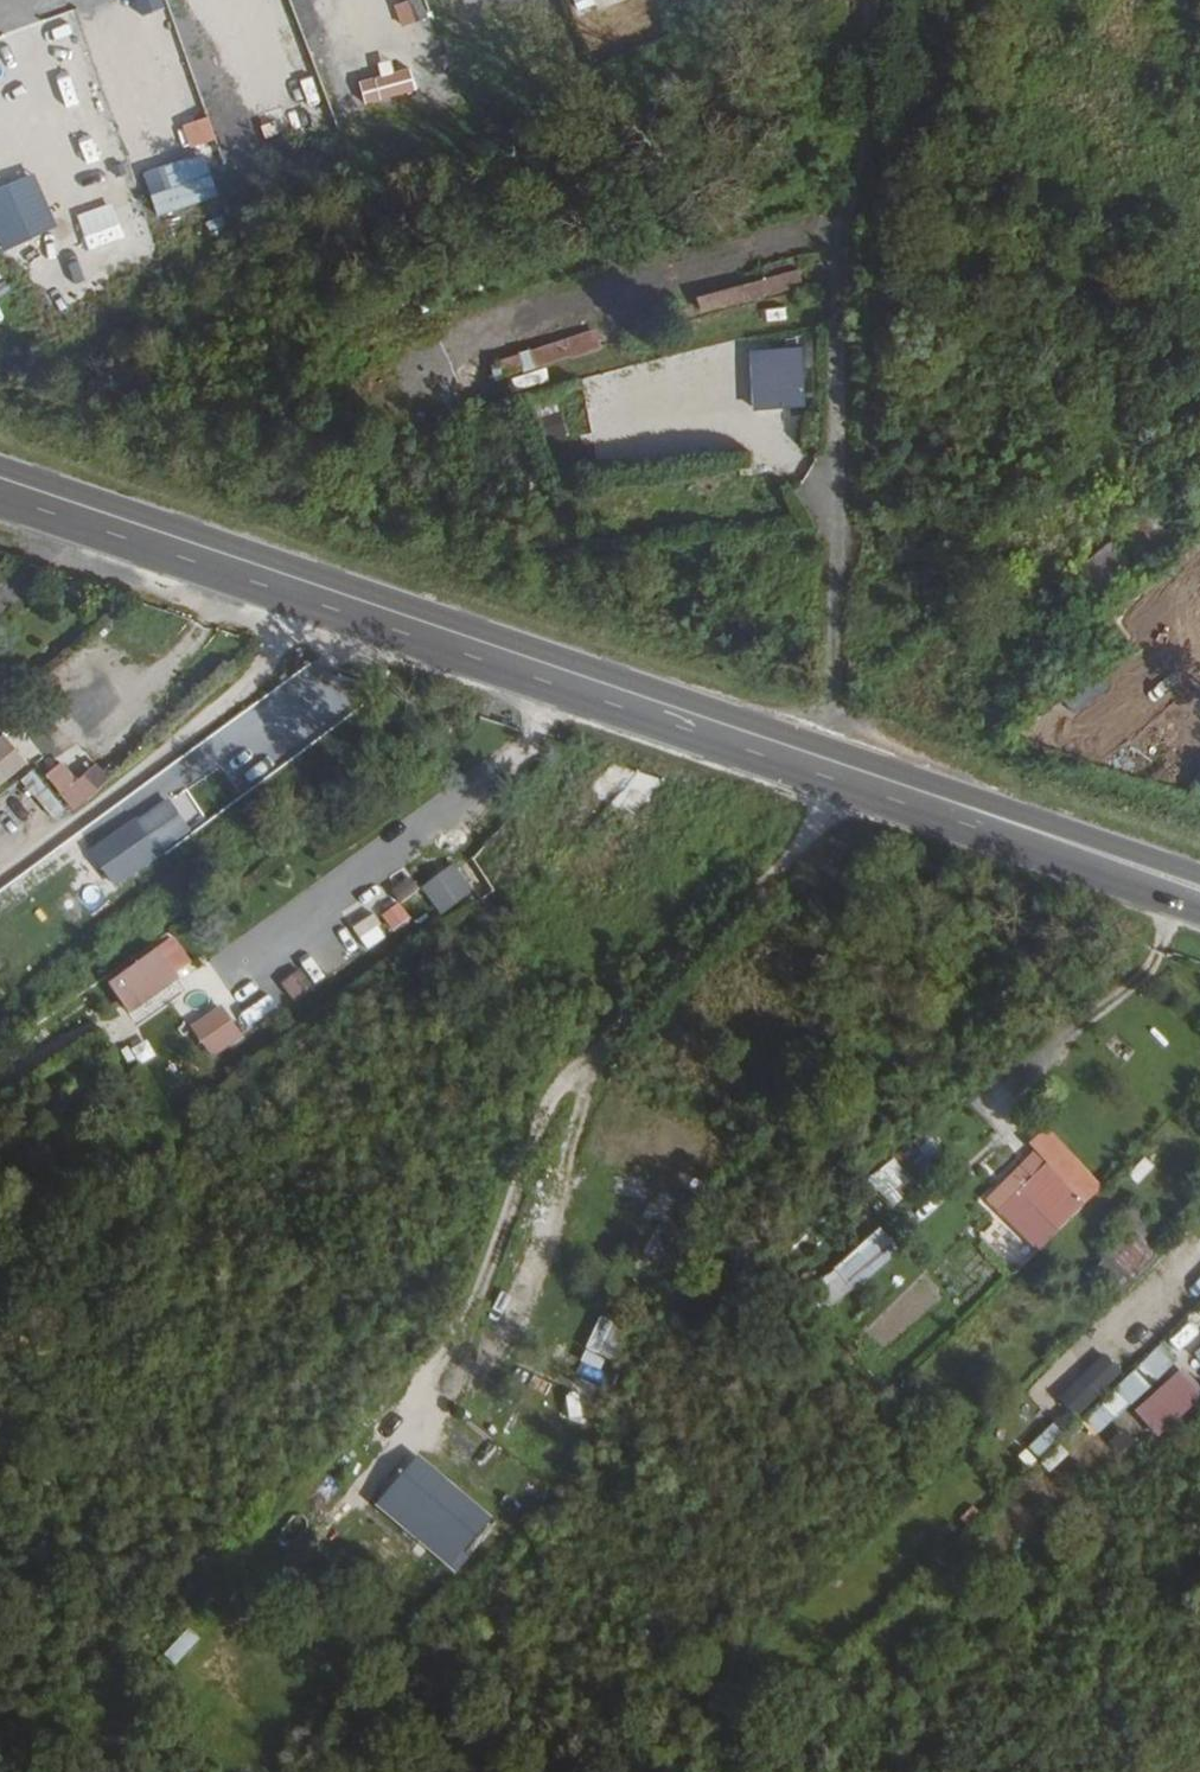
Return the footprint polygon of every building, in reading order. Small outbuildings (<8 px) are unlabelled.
[(342,17),(337,0),(300,0),(309,27),(342,17)] [(465,43),(487,37),(476,0),(452,0),(465,43)] [(341,24),(312,32),(320,63),(350,56),(341,24)] [(140,54),(149,88),(182,79),(173,45),(140,54)] [(74,50),(60,55),(74,90),(87,85),(74,50)] [(408,61),(357,73),(364,102),(415,90),(408,61)] [(249,107),(280,96),(269,63),(238,74),(249,107)] [(94,97),(60,107),(70,140),(104,130),(94,97)] [(167,111),(131,120),(141,157),(177,148),(167,111)] [(187,146),(213,141),(208,117),(182,122),(187,146)] [(0,185),(0,247),(2,250),(58,225),(33,170),(0,185)] [(210,174),(148,192),(155,214),(216,196),(210,174)] [(803,291),(800,272),(695,291),(699,309),(803,291)] [(493,360),(499,380),(601,347),(594,327),(493,360)] [(805,403),(801,349),(751,353),(755,407),(805,403)] [(752,409),(752,429),(798,428),(798,408),(752,409)] [(1091,592),(1128,563),(1110,540),(1073,569),(1091,592)] [(116,753),(144,726),(133,715),(106,741),(116,753)] [(1,735),(0,736),(0,787),(26,764),(1,735)] [(243,781),(271,769),(260,741),(231,752),(243,781)] [(97,761),(75,776),(63,759),(43,773),(69,810),(111,780),(97,761)] [(137,822),(134,819),(86,853),(112,890),(161,857),(158,853),(188,832),(167,802),(137,822)] [(418,888),(440,916),(473,890),(451,862),(418,888)] [(401,902),(380,910),(387,930),(408,922),(401,902)] [(128,1009),(175,975),(159,953),(112,987),(128,1009)] [(278,982),(290,1001),(312,987),(300,968),(278,982)] [(219,1003),(187,1025),(211,1059),(243,1037),(219,1003)] [(1077,1208),(1099,1188),(1043,1128),(1022,1148),(1030,1157),(1077,1208)] [(884,1201),(946,1161),(929,1134),(866,1174),(884,1201)] [(1028,1254),(1077,1208),(1030,1157),(980,1202),(1028,1254)] [(652,1286),(669,1238),(652,1232),(635,1280),(652,1286)] [(880,1233),(832,1278),(853,1302),(902,1257),(880,1233)] [(1199,1333),(1199,1320),(1193,1314),(1167,1342),(1180,1354),(1199,1333)] [(1185,1357),(1199,1374),(1199,1344),(1185,1357)] [(1057,1409),(1078,1428),(1125,1383),(1105,1363),(1057,1409)] [(1183,1369),(1134,1413),(1157,1437),(1199,1397),(1199,1388),(1183,1369)] [(585,1411),(594,1381),(576,1376),(568,1407),(585,1411)] [(1027,1446),(1038,1458),(1062,1436),(1051,1424),(1027,1446)] [(499,1519),(416,1456),(372,1513),(455,1576),(499,1519)]
